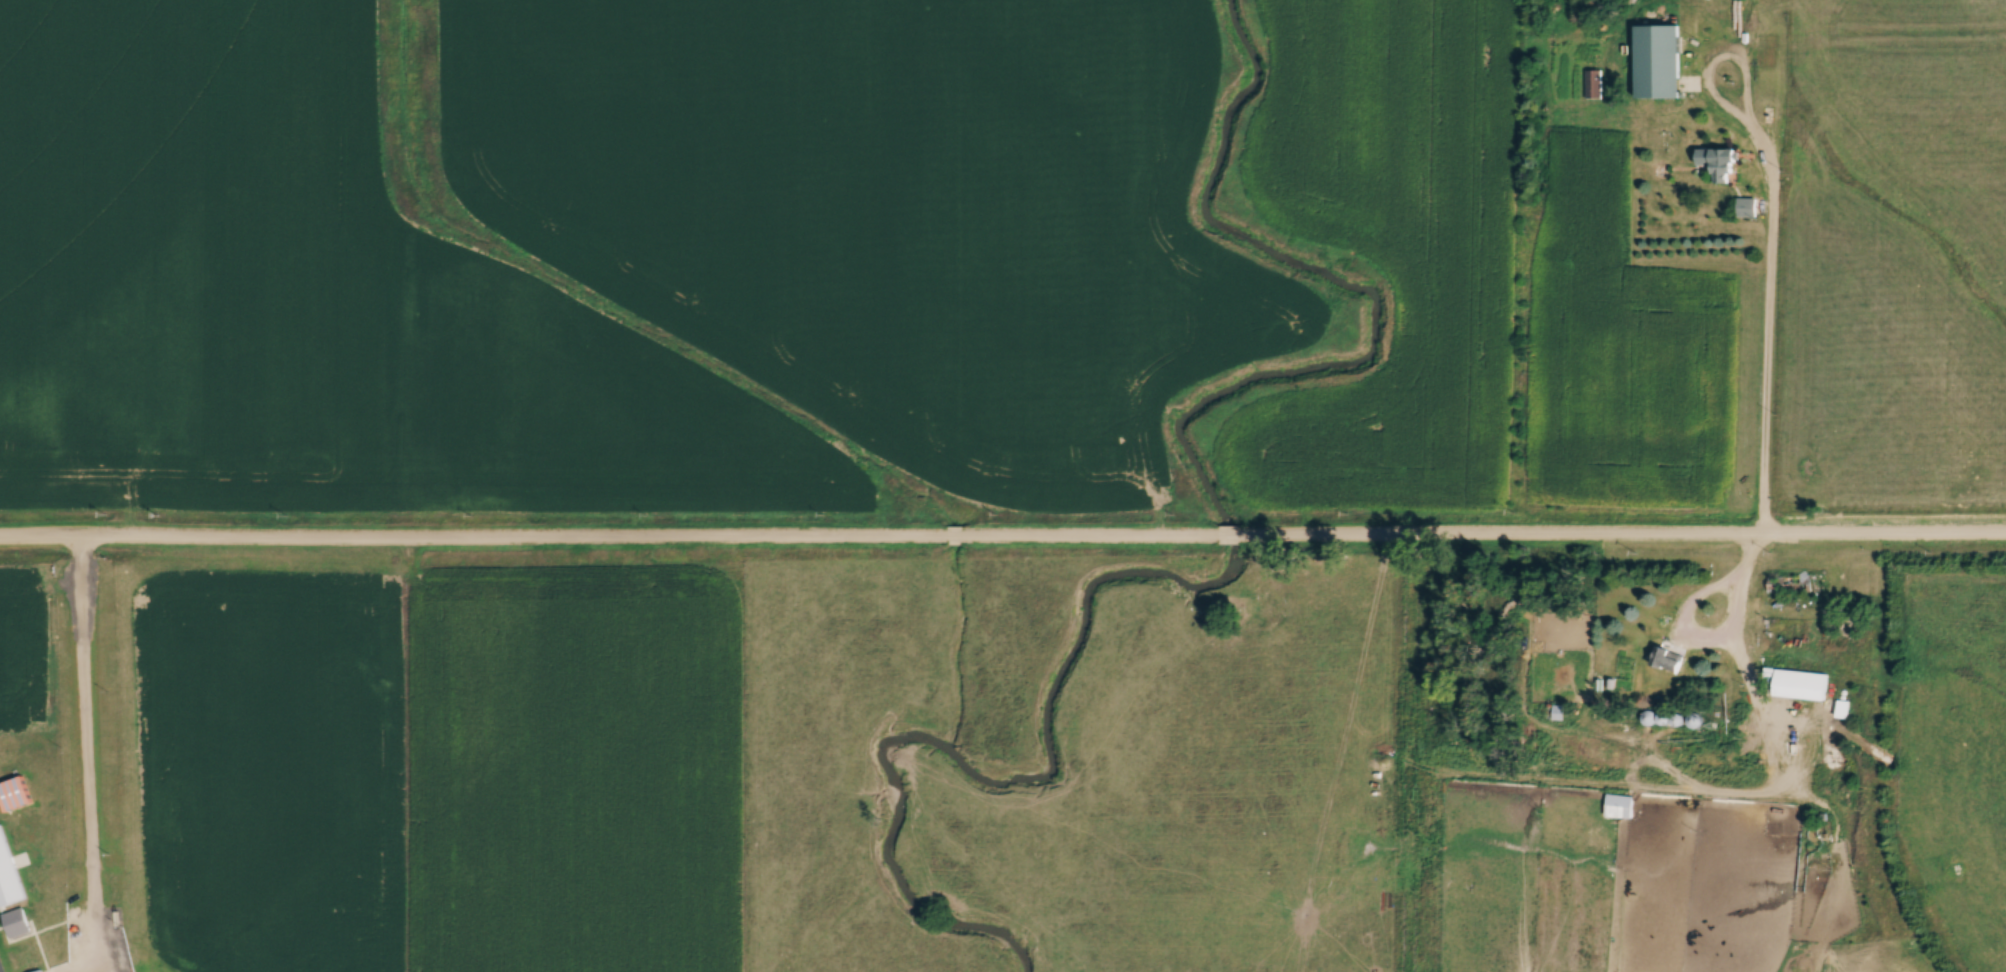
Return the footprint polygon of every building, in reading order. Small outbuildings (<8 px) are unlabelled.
[(1642,97),(1641,23),(1682,23),(1683,96),(1642,97)] [(1736,183),(1736,148),(1698,147),(1697,164),(1713,165),(1713,183),(1736,183)] [(1755,198),(1739,198),(1739,216),(1755,216),(1755,198)] [(1686,654),(1658,646),(1653,664),(1680,672),(1686,654)] [(1781,668),(1828,673),(1826,701),(1778,696),(1781,668)] [(1,799),(0,796),(0,783),(23,774),(32,802),(6,812),(1,799)] [(1606,816),(1632,818),(1634,796),(1608,793),(1606,816)] [(2,913),(22,906),(30,929),(10,936),(2,913)]
